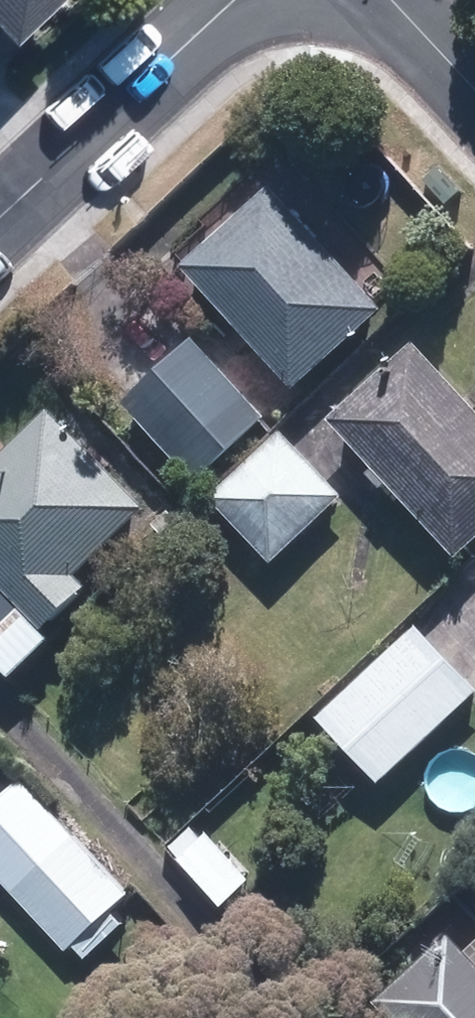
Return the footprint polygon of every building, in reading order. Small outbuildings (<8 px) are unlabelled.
[(7,26),(34,0),(0,0),(0,20),(7,26)] [(382,304),(274,190),(196,262),(304,377),(382,304)] [(269,413),(195,337),(132,398),(206,474),(269,413)] [(339,416),(463,552),(474,542),(474,401),(421,342),(339,416)] [(57,409),(0,465),(0,565),(42,607),(149,503),(57,409)] [(343,493),(285,434),(221,495),(278,555),(343,493)] [(385,778),(474,695),(474,681),(422,624),(326,714),(385,778)] [(72,946),(131,891),(26,780),(0,804),(0,870),(72,946)] [(384,998),(403,1017),(474,1017),(474,961),(452,936),(384,998)]
